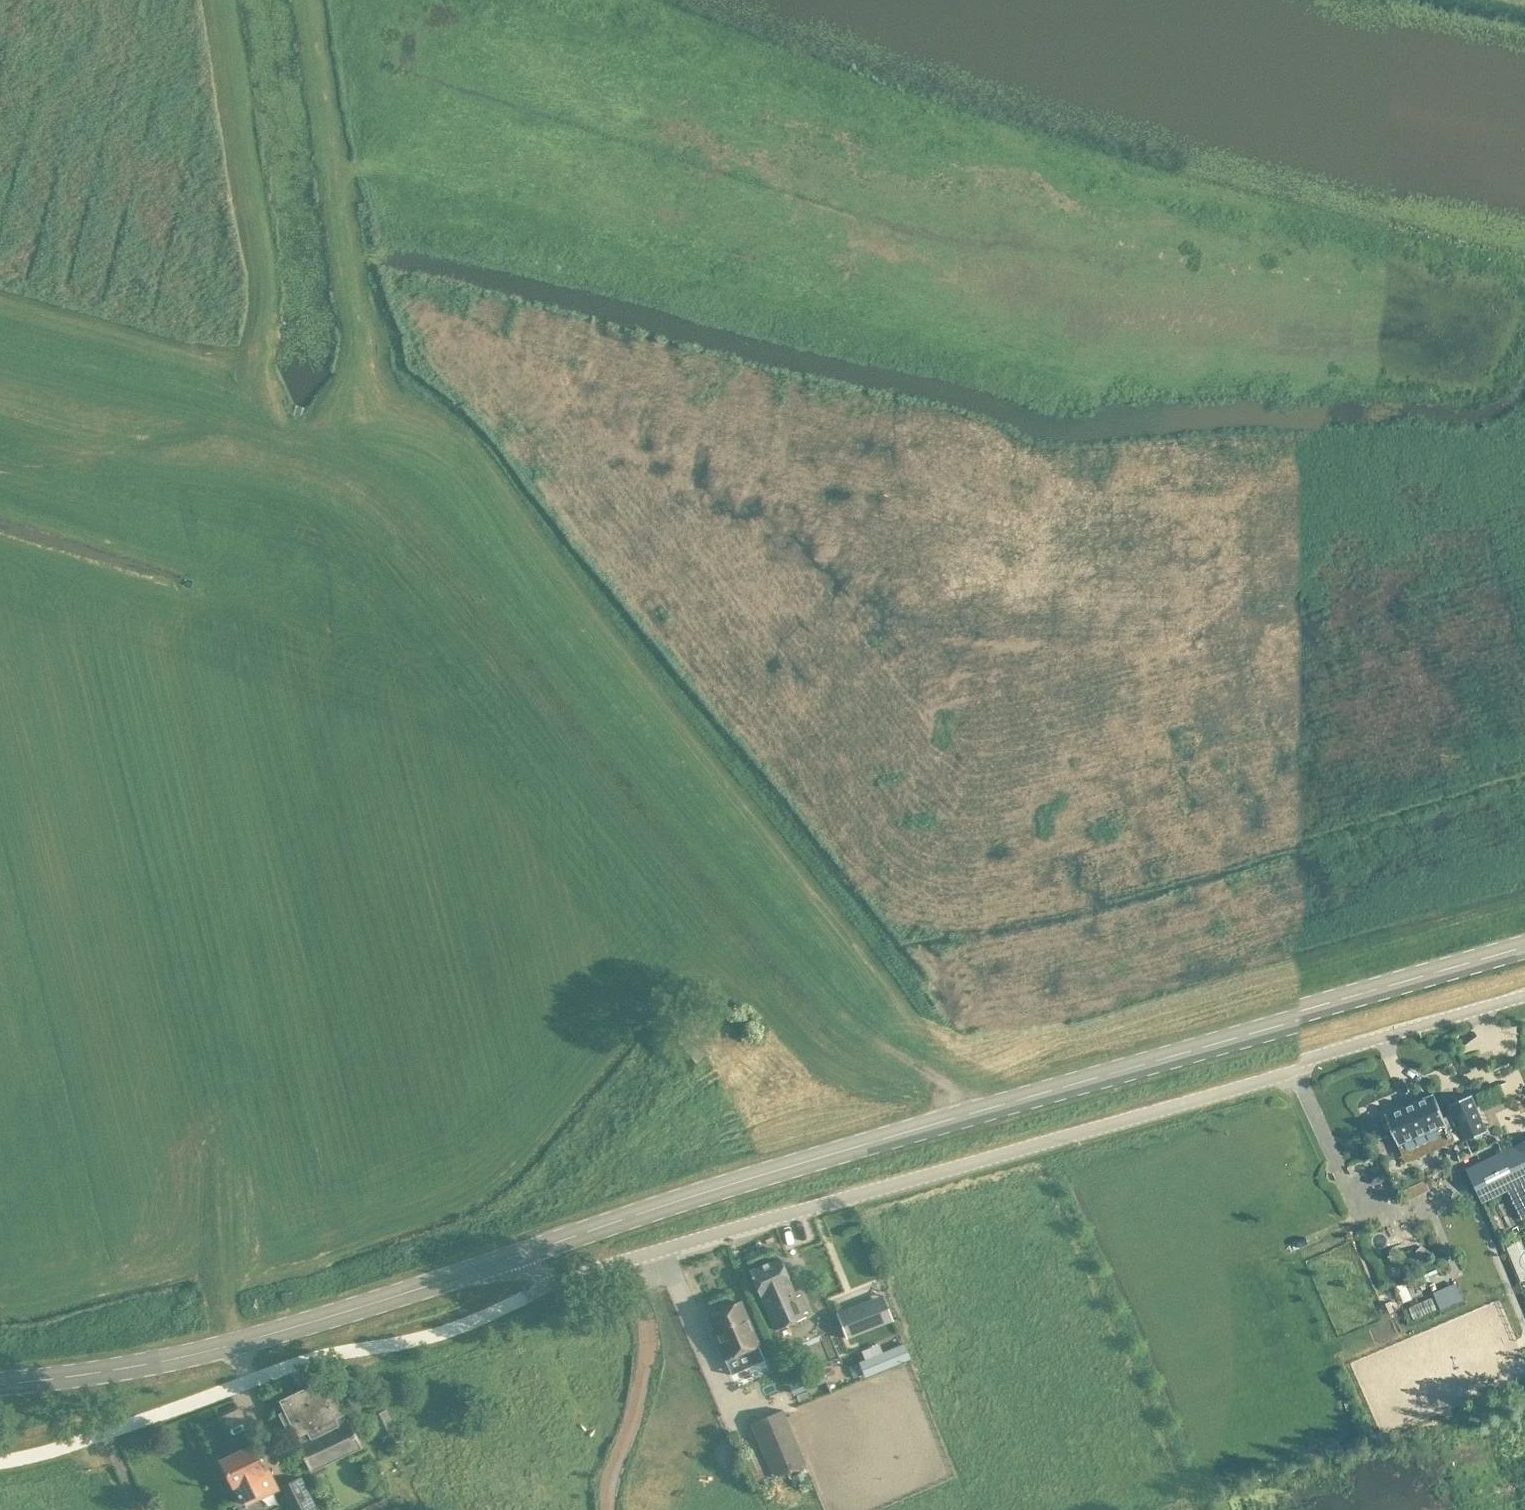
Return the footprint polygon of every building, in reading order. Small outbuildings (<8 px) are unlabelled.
[(1455,1121),(1452,1115),(1443,1118),(1433,1094),(1431,1094),(1432,1095),(1386,1114),(1385,1114),(1384,1114),(1398,1147),(1399,1146),(1413,1139),(1417,1148),(1434,1140),(1430,1132),(1445,1126),(1446,1126),(1446,1125),(1455,1121)] [(1448,1105),(1452,1115),(1455,1121),(1464,1142),(1486,1133),(1471,1096),(1448,1105)] [(1469,1171),(1485,1202),(1500,1195),(1514,1223),(1524,1217),(1524,1144),(1469,1171)] [(1506,1246),(1521,1282),(1524,1280),(1524,1238),(1506,1246)] [(785,1318),(809,1308),(801,1287),(795,1287),(780,1250),(749,1263),(760,1288),(767,1303),(775,1322),(785,1318)] [(891,1312),(884,1293),(882,1288),(837,1305),(839,1311),(846,1330),(891,1312)] [(739,1294),(708,1307),(717,1330),(715,1331),(724,1352),(758,1337),(739,1294)] [(865,1366),(910,1348),(904,1333),(859,1351),(865,1366)] [(758,1337),(724,1352),(731,1367),(764,1353),(758,1337)] [(795,1386),(823,1374),(818,1363),(791,1374),(795,1386)] [(346,1445),(361,1439),(348,1412),(345,1413),(326,1371),(280,1393),(285,1404),(279,1406),(285,1419),(291,1416),(300,1435),(297,1436),(310,1463),(324,1455),(346,1445)] [(385,1401),(385,1402),(369,1409),(380,1431),(396,1423),(385,1401)] [(805,1457),(782,1402),(750,1415),(774,1470),(805,1457)] [(260,1484),(273,1478),(265,1463),(262,1464),(250,1438),(219,1452),(233,1480),(240,1494),(260,1484)] [(290,1508),(313,1496),(299,1467),(276,1479),(290,1508)]
